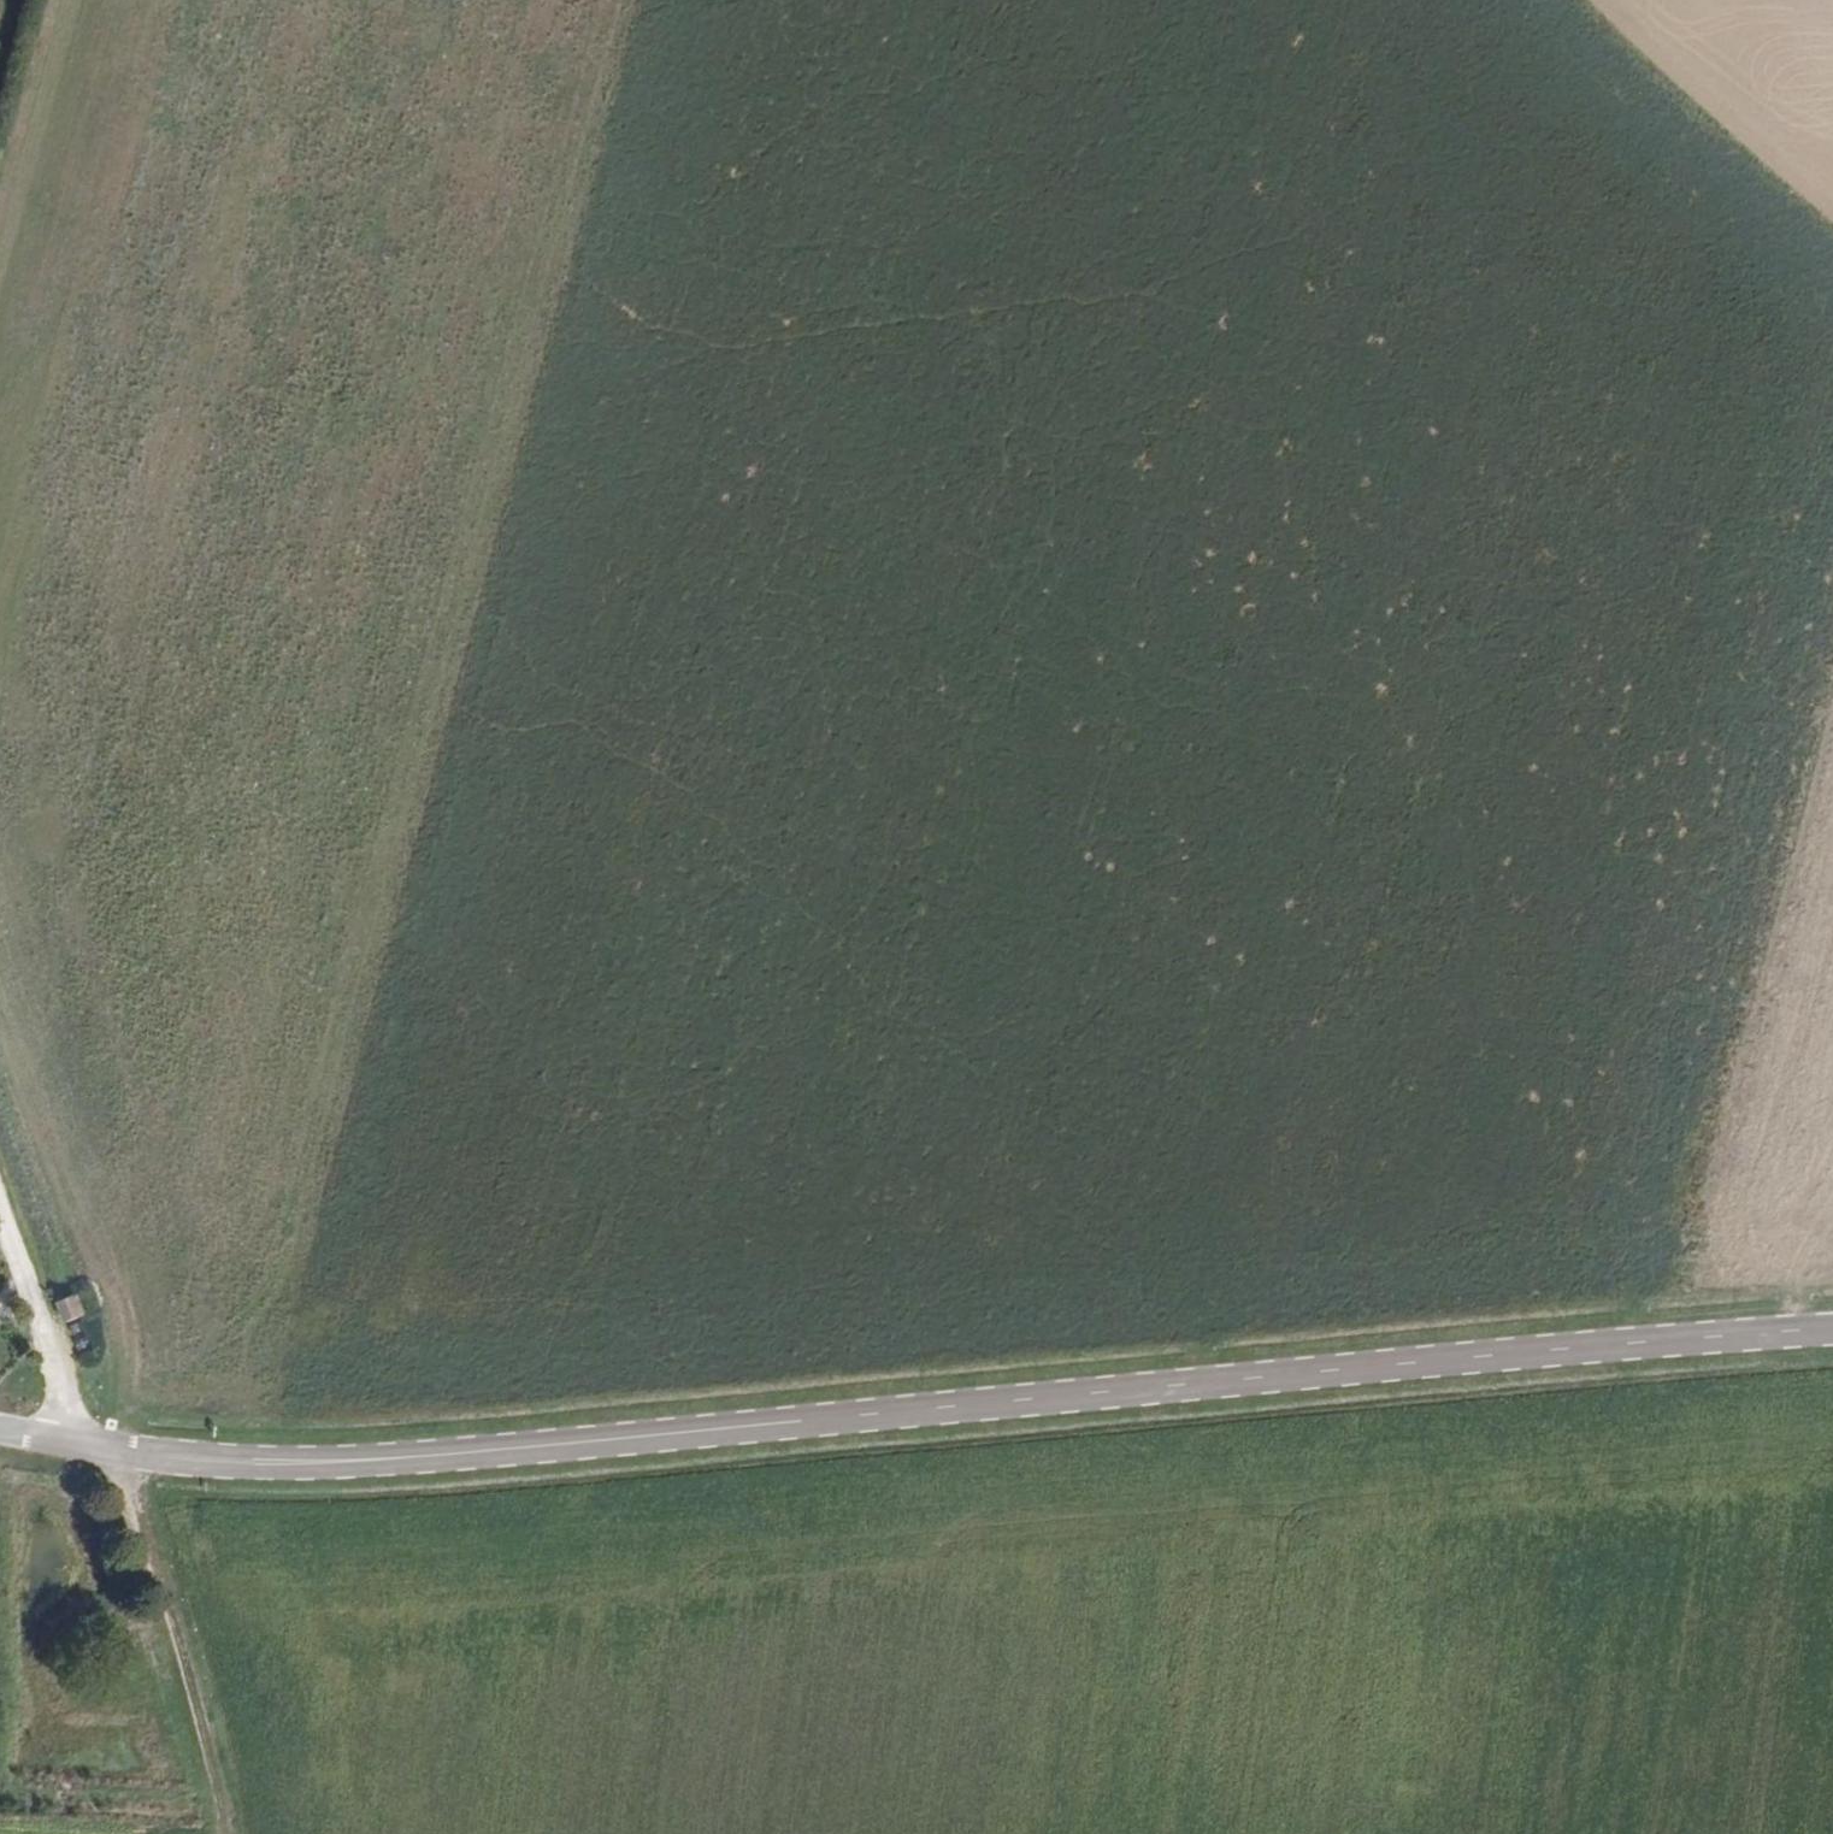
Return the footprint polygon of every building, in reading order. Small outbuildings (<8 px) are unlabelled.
[(79,1293),(56,1300),(62,1322),(85,1315),(79,1293)]
